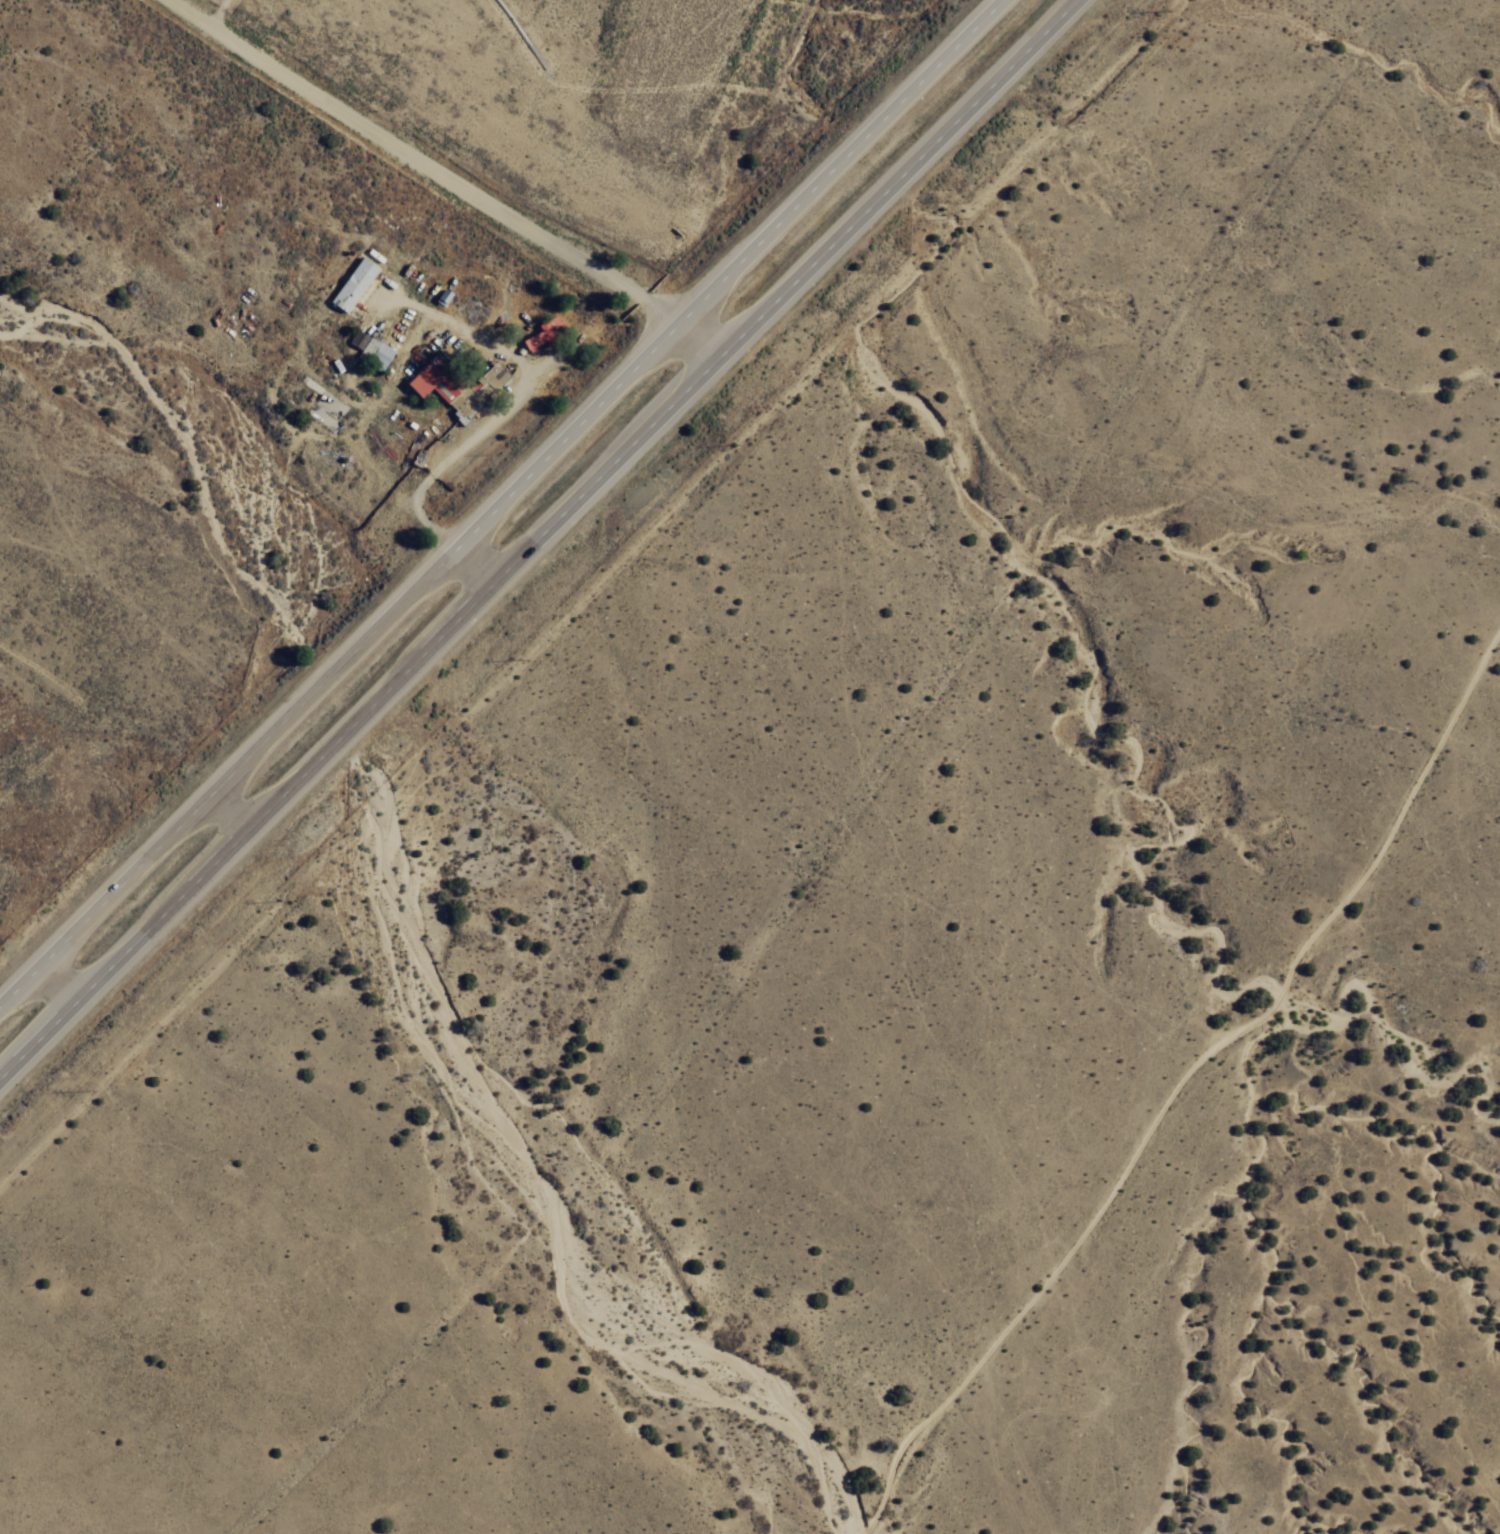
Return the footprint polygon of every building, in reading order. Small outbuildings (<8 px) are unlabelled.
[(376,268),(359,256),(328,301),(345,313),(376,268)] [(450,293),(442,287),(434,300),(442,305),(450,293)] [(536,325),(538,330),(520,340),(527,352),(565,330),(555,314),(536,325)] [(393,350),(354,329),(344,347),(383,368),(393,350)] [(463,422),(507,374),(493,361),(475,380),(479,384),(472,391),(455,374),(451,378),(429,357),(404,384),(418,397),(427,388),(463,422)]
